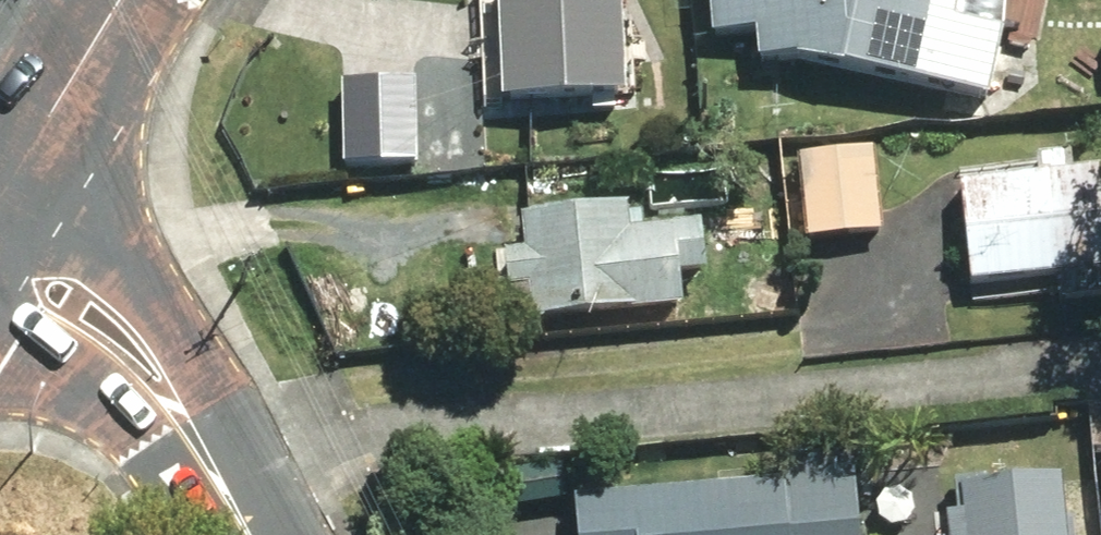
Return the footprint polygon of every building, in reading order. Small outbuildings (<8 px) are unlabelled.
[(500,111),(623,107),(620,0),(496,0),(500,111)] [(989,110),(1003,42),(954,32),(961,0),(706,0),(709,45),(755,43),(757,75),(797,73),(989,110)] [(1088,15),(1100,14),(1100,0),(1087,0),(1088,15)] [(341,91),(341,171),(416,171),(414,89),(341,91)] [(798,165),(805,249),(881,242),(872,158),(798,165)] [(1100,283),(1100,218),(1098,183),(960,193),(969,295),(1100,283)] [(529,299),(531,331),(681,317),(678,283),(704,281),(699,235),(627,242),(625,218),(521,228),(524,261),(502,263),(505,300),(529,299)] [(850,461),(780,466),(782,495),(573,509),(575,534),(855,534),(850,461)] [(504,479),(509,516),(567,506),(561,470),(504,479)] [(1060,490),(959,501),(961,527),(946,530),(946,534),(1065,534),(1060,490)]
